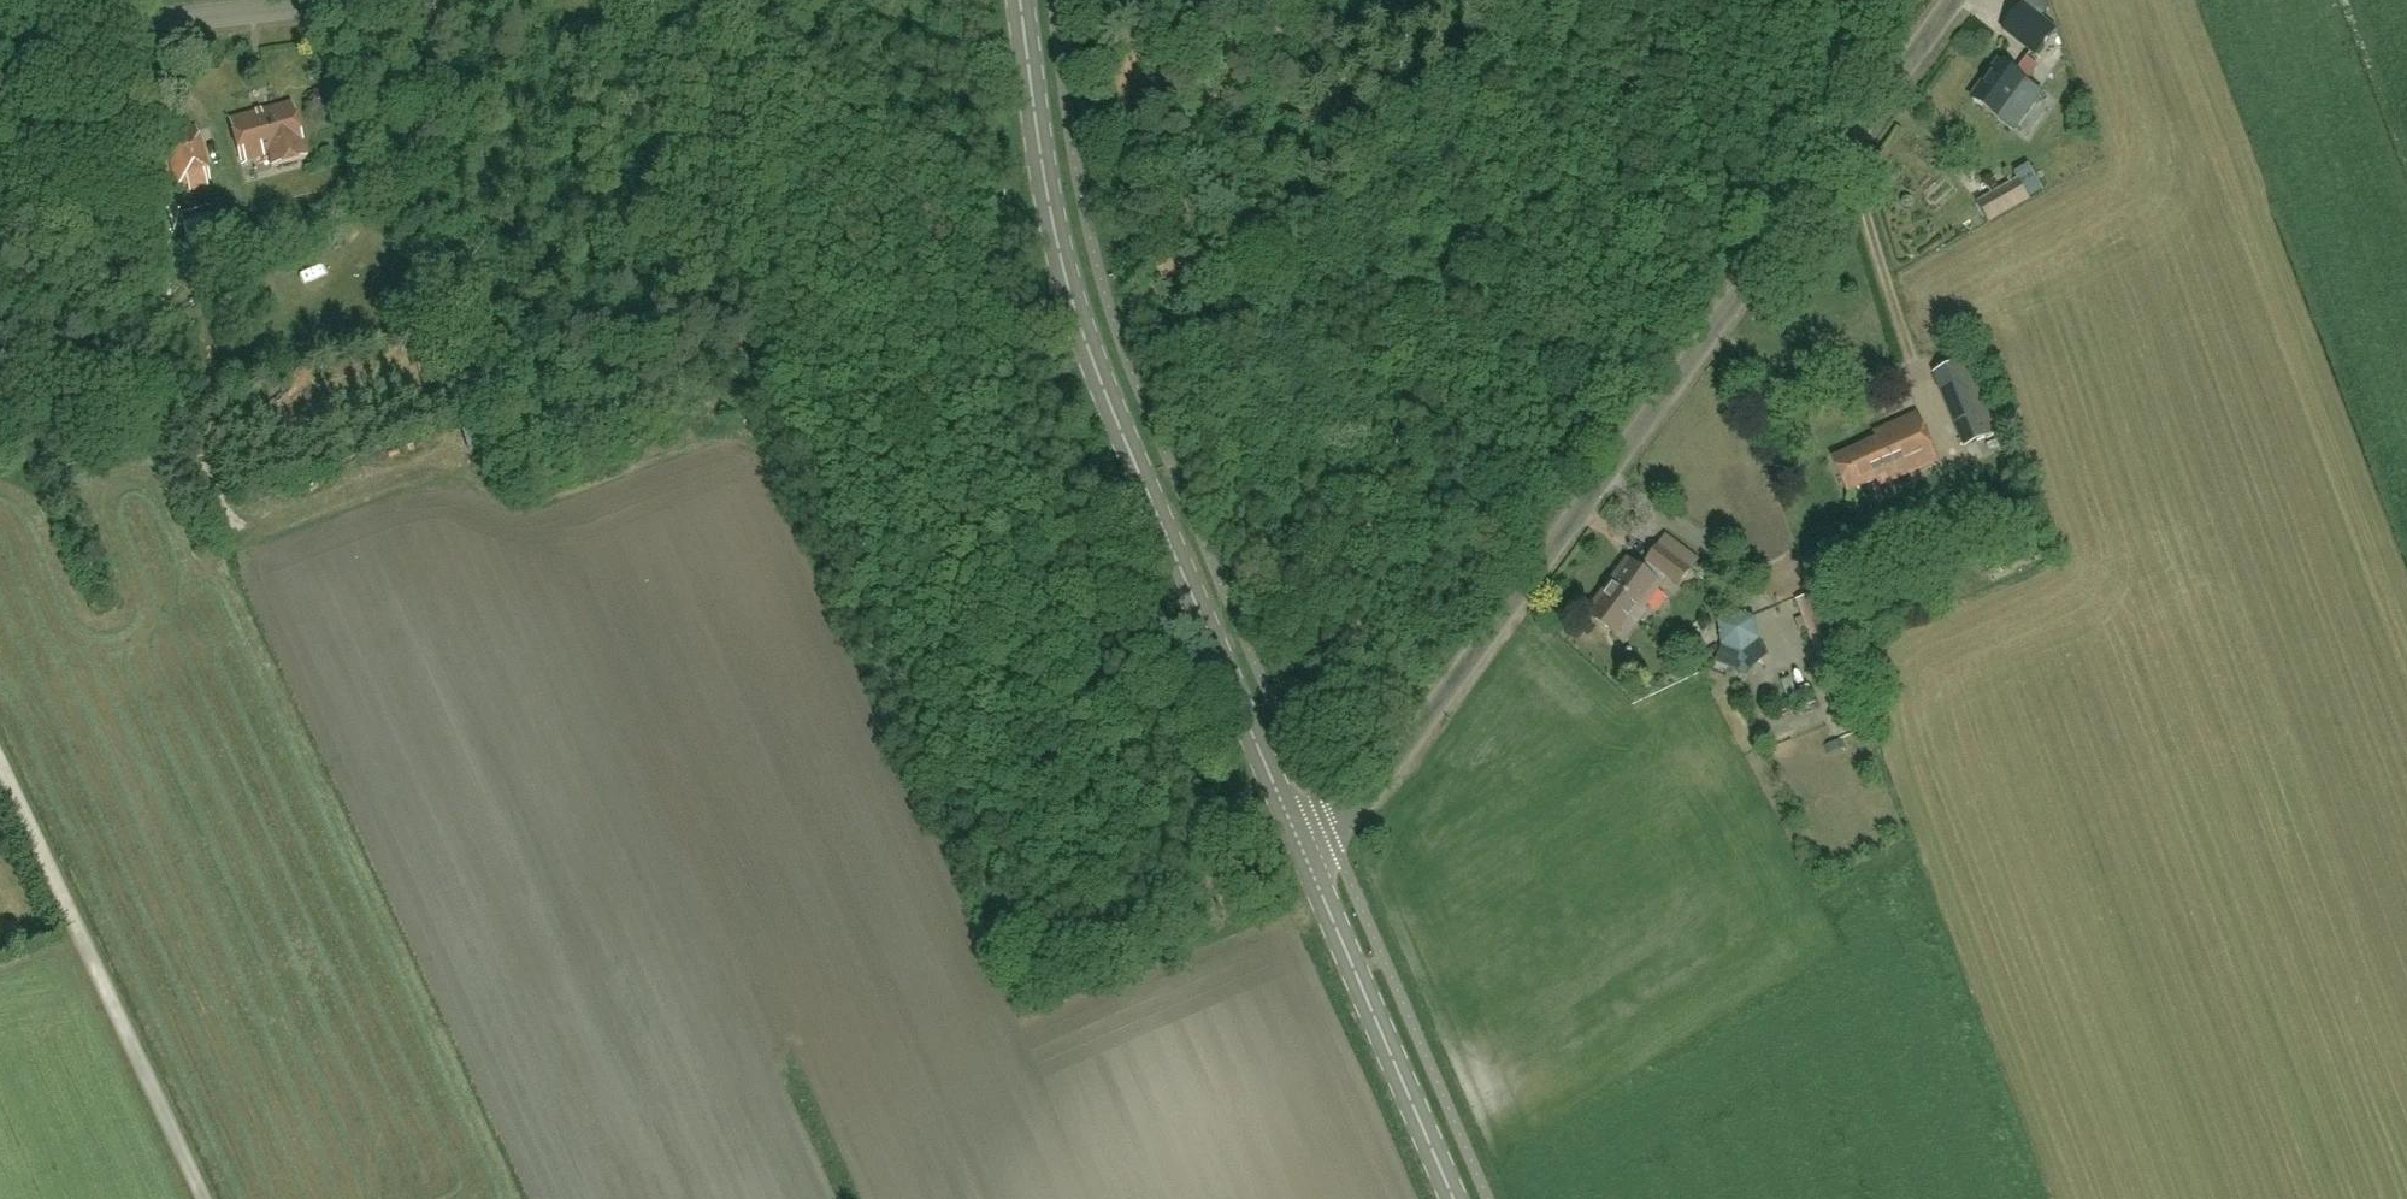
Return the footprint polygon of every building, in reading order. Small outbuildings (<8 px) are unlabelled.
[(2003,30),(2035,55),(2047,64),(2060,47),(2057,28),(2025,2),(2003,30)] [(1999,60),(1972,98),(1998,117),(2035,66),(2024,58),(2015,72),(1999,60)] [(242,160),(267,153),(271,166),(307,156),(291,101),(230,118),(242,160)] [(194,126),(164,134),(177,186),(207,178),(194,126)] [(2019,179),(1982,199),(1993,218),(2029,198),(2019,179)] [(207,198),(179,205),(191,251),(219,244),(207,198)] [(1977,233),(1994,224),(1984,204),(1966,213),(1977,233)] [(320,234),(327,250),(345,242),(339,227),(320,234)] [(1968,360),(1936,373),(1963,440),(1996,427),(1968,360)] [(1877,438),(1833,458),(1848,492),(1879,478),(1882,484),(1937,460),(1916,412),(1874,431),(1877,438)] [(1695,561),(1665,538),(1647,562),(1677,585),(1695,561)] [(1645,606),(1660,586),(1630,564),(1591,615),(1618,635),(1641,604),(1645,606)] [(1816,655),(1838,646),(1817,592),(1796,600),(1802,616),(1795,619),(1801,635),(1807,632),(1816,655)] [(1718,626),(1720,647),(1740,656),(1757,643),(1755,621),(1734,612),(1718,626)]
